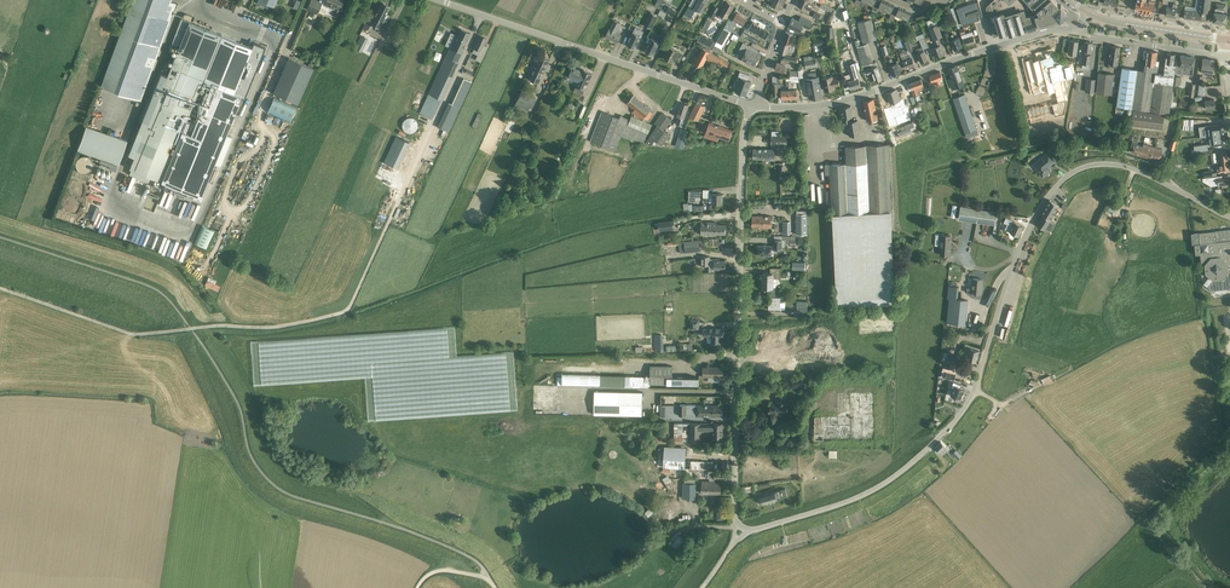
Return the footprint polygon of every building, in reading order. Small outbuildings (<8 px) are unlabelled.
[(170,21),(177,4),(171,1),(171,0),(132,0),(130,6),(101,85),(141,101),(170,21)] [(269,5),(268,8),(272,10),(274,7),(275,7),(278,0),(258,0),(269,5)] [(320,2),(316,0),(311,0),(307,9),(317,13),(318,11),(323,14),(325,13),(336,17),(337,16),(338,16),(343,5),(341,4),(343,0),(321,0),(321,1),(320,1),(320,2)] [(682,18),(694,25),(701,12),(702,13),(709,0),(693,0),(682,18)] [(778,0),(769,0),(773,2),(772,5),(779,9),(782,2),(778,0)] [(813,5),(808,3),(810,1),(808,0),(801,0),(798,6),(805,9),(806,8),(810,10),(813,5)] [(881,0),(878,7),(891,12),(894,6),(881,0)] [(986,9),(993,36),(1007,33),(1009,32),(1010,34),(1037,26),(1037,25),(1039,25),(1056,19),(1059,18),(1060,19),(1067,12),(1061,5),(1059,6),(1058,5),(1059,5),(1054,0),(993,0),(987,5),(987,6),(986,6),(986,7),(986,8),(986,9)] [(1135,9),(1154,13),(1155,5),(1148,4),(1148,3),(1146,3),(1146,0),(1136,0),(1135,9)] [(727,1),(719,13),(718,17),(723,20),(725,16),(727,18),(734,6),(727,1)] [(979,1),(978,1),(957,8),(962,25),(980,19),(979,16),(983,15),(979,1)] [(379,7),(375,14),(373,12),(372,15),(370,14),(363,27),(370,31),(373,25),(379,28),(383,20),(390,6),(382,2),(379,7)] [(1166,7),(1165,15),(1176,17),(1177,9),(1176,8),(1177,4),(1173,3),(1172,8),(1166,7)] [(1210,5),(1199,3),(1198,11),(1208,13),(1209,13),(1210,5)] [(1213,21),(1216,22),(1215,23),(1223,24),(1223,23),(1225,23),(1226,23),(1227,13),(1223,12),(1223,10),(1225,10),(1226,5),(1216,3),(1215,8),(1215,12),(1214,11),(1213,21)] [(831,12),(833,9),(821,4),(820,6),(823,8),(831,12)] [(709,15),(707,18),(711,20),(712,17),(714,18),(720,8),(714,5),(709,15)] [(899,8),(896,14),(909,20),(911,13),(899,8)] [(664,17),(667,13),(660,9),(658,14),(664,17)] [(1195,20),(1196,11),(1185,10),(1184,18),(1195,20)] [(815,11),(812,17),(818,19),(821,14),(815,11)] [(1208,13),(1198,11),(1196,11),(1195,20),(1206,21),(1208,13)] [(650,28),(657,15),(651,12),(644,25),(650,28)] [(742,25),(746,18),(737,13),(732,21),(729,19),(724,27),(732,31),(736,24),(741,27),(742,25)] [(800,16),(798,20),(792,17),(788,26),(799,31),(802,26),(809,29),(812,21),(800,16)] [(940,45),(938,41),(937,39),(943,37),(938,24),(935,17),(926,21),(933,40),(935,44),(928,46),(932,55),(935,54),(936,57),(944,54),(941,45),(940,45)] [(172,42),(178,44),(180,45),(188,21),(181,18),(172,42)] [(857,22),(863,42),(877,38),(871,18),(857,22)] [(706,19),(704,25),(709,28),(712,22),(706,19)] [(621,35),(616,32),(621,23),(614,20),(605,37),(617,43),(621,35)] [(180,45),(148,122),(143,120),(129,153),(135,156),(130,167),(162,180),(203,79),(221,34),(189,21),(180,45)] [(759,25),(753,22),(751,25),(748,23),(744,30),(752,34),(754,30),(760,34),(763,28),(764,26),(760,24),(759,25)] [(438,72),(428,94),(441,99),(451,78),(451,77),(458,62),(459,62),(463,53),(461,52),(467,40),(466,40),(470,33),(461,28),(457,36),(455,35),(450,47),(446,56),(438,72)] [(731,32),(724,28),(715,44),(722,48),(731,32)] [(641,36),(643,32),(639,30),(637,33),(633,31),(626,44),(635,49),(637,44),(638,44),(639,41),(642,36),(641,36)] [(664,41),(669,32),(664,30),(660,39),(664,41)] [(779,53),(786,55),(789,45),(790,45),(794,34),(786,31),(779,53)] [(953,34),(949,35),(948,32),(943,34),(946,42),(951,40),(954,49),(962,46),(959,37),(955,39),(953,34)] [(975,42),(973,33),(969,34),(968,32),(961,34),(964,42),(966,41),(967,44),(972,43),(972,44),(975,43),(975,42)] [(187,191),(202,197),(242,96),(245,97),(245,96),(264,50),(253,45),(252,46),(221,34),(203,79),(212,83),(192,134),(182,130),(162,180),(161,181),(166,183),(164,188),(185,197),(187,191)] [(480,35),(479,35),(473,48),(484,53),(487,47),(484,45),(487,38),(486,38),(486,36),(481,34),(480,35)] [(360,35),(357,41),(364,45),(365,44),(367,44),(369,40),(368,39),(365,38),(366,37),(362,35),(362,36),(360,35)] [(649,43),(645,51),(654,55),(660,42),(652,38),(651,38),(649,37),(647,41),(649,43)] [(922,47),(919,48),(916,49),(921,62),(928,60),(924,49),(928,47),(926,42),(927,42),(925,38),(919,40),(922,47)] [(690,39),(686,46),(690,48),(694,41),(690,39)] [(1063,45),(1069,46),(1069,53),(1076,54),(1078,40),(1070,39),(1070,42),(1068,41),(1068,39),(1064,39),(1063,45)] [(878,65),(877,65),(876,62),(874,63),(868,43),(861,45),(859,40),(855,41),(856,47),(857,47),(862,67),(870,64),(872,67),(866,69),(868,74),(872,73),(875,81),(882,79),(878,65)] [(908,50),(909,52),(913,51),(909,40),(904,42),(908,50)] [(1082,64),(1083,64),(1082,68),(1089,69),(1091,55),(1090,54),(1090,51),(1091,51),(1093,42),(1084,41),(1083,50),(1085,50),(1085,54),(1084,54),(1082,64)] [(743,43),(740,48),(746,51),(742,59),(755,66),(760,56),(756,54),(757,50),(748,46),(743,43)] [(1116,74),(1117,65),(1118,65),(1120,46),(1111,45),(1109,63),(1108,73),(1098,72),(1096,92),(1112,94),(1114,74),(1116,74)] [(679,61),(683,54),(677,51),(670,47),(664,57),(672,61),(673,58),(679,61)] [(707,57),(719,63),(718,65),(719,66),(721,67),(723,67),(723,66),(727,68),(730,62),(702,48),(702,49),(699,48),(692,61),(702,67),(707,57)] [(908,50),(906,51),(905,50),(904,49),(903,49),(903,50),(902,50),(902,51),(901,51),(901,52),(902,52),(900,53),(901,56),(906,68),(915,65),(912,58),(911,58),(909,52),(908,50)] [(851,50),(837,53),(840,66),(854,62),(851,50)] [(1147,50),(1144,50),(1143,51),(1143,55),(1144,56),(1143,60),(1146,60),(1145,64),(1144,70),(1122,67),(1117,105),(1151,110),(1156,72),(1157,73),(1159,61),(1156,61),(1157,52),(1147,50)] [(1063,88),(1063,86),(1064,86),(1062,78),(1074,75),(1071,66),(1064,67),(1063,63),(1056,65),(1052,51),(1045,53),(1046,57),(1043,58),(1042,55),(1041,54),(1040,54),(1039,55),(1039,56),(1040,59),(1033,61),(1032,59),(1025,60),(1030,82),(1040,79),(1041,86),(1039,86),(1038,99),(1043,99),(1069,101),(1070,88),(1063,88)] [(1156,72),(1151,110),(1169,112),(1173,84),(1174,76),(1177,58),(1174,58),(1175,54),(1167,53),(1164,74),(1157,73),(1156,72)] [(549,60),(539,55),(536,63),(535,62),(527,78),(538,83),(549,60)] [(1192,76),(1193,67),(1193,68),(1195,57),(1180,55),(1180,61),(1177,61),(1175,73),(1192,76)] [(298,104),(314,68),(289,57),(273,93),(298,104)] [(895,61),(896,63),(894,64),(892,58),(888,60),(890,65),(889,65),(893,75),(901,72),(900,69),(903,68),(900,59),(895,61)] [(1202,68),(1201,72),(1207,73),(1207,74),(1207,75),(1208,75),(1212,76),(1213,69),(1214,60),(1203,58),(1202,68)] [(791,64),(786,62),(787,61),(782,59),(781,63),(778,62),(775,69),(783,72),(785,66),(790,67),(791,64)] [(815,59),(804,61),(806,68),(817,66),(815,59)] [(957,65),(948,68),(952,77),(948,79),(953,89),(964,84),(957,65)] [(569,76),(578,80),(575,87),(576,87),(573,92),(582,96),(592,73),(583,69),(583,71),(573,67),(569,76)] [(856,69),(851,70),(854,79),(848,81),(851,88),(861,86),(859,77),(858,78),(856,69)] [(746,95),(751,81),(748,80),(750,75),(740,71),(737,80),(739,81),(735,91),(741,93),(741,94),(743,95),(744,94),(746,95)] [(943,80),(942,78),(943,78),(940,71),(929,75),(932,82),(936,81),(938,85),(941,84),(940,81),(943,80)] [(810,98),(822,96),(819,77),(817,77),(816,72),(808,73),(809,78),(805,79),(807,88),(808,88),(810,98)] [(793,76),(790,76),(789,76),(789,77),(789,86),(789,90),(789,98),(797,98),(797,89),(793,89),(793,84),(792,84),(792,81),(793,81),(793,76)] [(833,77),(832,76),(822,78),(825,90),(826,90),(826,91),(828,90),(829,90),(835,89),(834,87),(840,86),(838,76),(833,77)] [(450,103),(448,102),(437,126),(449,132),(472,82),(462,77),(450,103)] [(1086,78),(1085,92),(1095,93),(1096,79),(1086,78)] [(921,79),(909,83),(914,97),(920,95),(918,91),(925,88),(921,79)] [(1203,95),(1204,95),(1205,95),(1205,86),(1196,85),(1195,94),(1203,95)] [(900,100),(896,89),(891,91),(890,91),(889,91),(888,92),(887,92),(891,103),(892,103),(892,104),(893,104),(894,106),(884,109),(887,120),(899,116),(896,106),(899,105),(898,101),(900,100)] [(521,91),(513,108),(526,114),(530,106),(531,107),(536,98),(521,91)] [(965,133),(977,128),(965,94),(953,98),(965,133)] [(627,103),(635,109),(632,112),(634,114),(634,116),(632,115),(630,119),(626,117),(621,115),(619,118),(602,111),(590,141),(616,151),(621,136),(643,145),(648,133),(652,124),(647,122),(648,120),(654,113),(650,110),(651,109),(641,101),(634,95),(627,103)] [(290,122),(296,107),(274,97),(268,112),(290,122)] [(923,98),(917,101),(919,105),(917,106),(919,113),(922,112),(920,105),(925,103),(923,98)] [(941,98),(935,101),(939,108),(940,111),(945,109),(944,106),(945,106),(941,98)] [(874,99),(863,101),(867,120),(878,118),(874,99)] [(1214,99),(1205,100),(1206,108),(1215,107),(1214,99)] [(682,126),(684,118),(689,105),(681,102),(677,116),(679,117),(676,124),(682,126)] [(690,116),(699,120),(705,106),(697,102),(690,116)] [(844,125),(848,125),(850,136),(860,134),(857,120),(850,121),(850,117),(852,116),(851,105),(841,107),(844,125)] [(194,106),(189,119),(194,121),(200,108),(194,106)] [(513,109),(507,123),(511,125),(517,111),(513,109)] [(1131,125),(1152,128),(1162,129),(1164,114),(1133,110),(1131,125)] [(670,134),(665,130),(672,119),(661,112),(654,123),(657,125),(646,141),(651,145),(655,140),(662,145),(670,134)] [(478,113),(472,126),(476,128),(480,119),(479,119),(481,115),(478,113)] [(411,118),(410,118),(408,118),(407,118),(406,119),(405,119),(404,120),(403,121),(402,123),(402,124),(402,125),(402,127),(402,128),(403,129),(404,130),(405,131),(406,132),(407,132),(408,133),(410,133),(411,133),(412,132),(413,132),(415,131),(416,130),(416,129),(417,128),(417,127),(417,125),(417,124),(417,123),(416,121),(416,120),(415,119),(413,119),(412,118),(411,118)] [(1024,127),(1026,138),(1064,129),(1062,119),(1024,127)] [(710,122),(709,124),(704,122),(700,132),(706,134),(705,136),(717,141),(719,137),(729,140),(732,130),(710,122)] [(1209,136),(1224,134),(1223,124),(1208,126),(1209,136)] [(119,165),(128,140),(87,125),(78,150),(119,165)] [(898,133),(899,137),(912,132),(910,128),(906,130),(904,126),(900,127),(902,131),(898,133)] [(787,136),(779,136),(779,131),(772,131),(772,144),(787,144),(787,136)] [(684,135),(678,132),(672,146),(679,149),(684,135)] [(1224,134),(1209,136),(1210,146),(1226,144),(1224,134)] [(395,136),(383,163),(397,168),(408,142),(395,136)] [(1171,138),(1168,148),(1174,150),(1177,140),(1171,138)] [(895,303),(890,210),(891,210),(888,144),(846,146),(847,164),(825,165),(825,175),(830,174),(832,213),(833,213),(837,305),(895,303)] [(1160,159),(1163,150),(1144,144),(1143,146),(1134,144),(1132,152),(1141,154),(1140,156),(1155,160),(1155,158),(1160,159)] [(1207,149),(1206,144),(1194,145),(1194,149),(1191,149),(1191,152),(1208,150),(1208,149),(1207,149)] [(775,160),(775,149),(754,149),(753,159),(762,159),(762,160),(775,160)] [(1220,162),(1227,161),(1226,151),(1216,152),(1216,158),(1220,158),(1220,162)] [(1053,159),(1048,153),(1033,165),(1043,177),(1051,171),(1047,166),(1051,163),(1050,161),(1053,159)] [(1229,170),(1227,161),(1220,162),(1221,165),(1217,166),(1218,172),(1229,170)] [(579,181),(576,181),(576,193),(589,192),(588,174),(583,174),(583,177),(579,177),(579,181)] [(1202,178),(1202,180),(1208,184),(1210,183),(1210,185),(1217,184),(1222,184),(1222,187),(1229,186),(1229,179),(1223,180),(1222,180),(1222,176),(1222,175),(1202,178)] [(554,186),(551,193),(552,194),(552,196),(557,198),(561,189),(559,188),(554,186)] [(713,193),(710,193),(710,189),(703,189),(703,196),(704,197),(713,198),(712,202),(722,203),(723,193),(713,193)] [(701,197),(701,191),(689,190),(688,201),(695,201),(695,197),(701,197)] [(392,206),(395,196),(387,193),(384,203),(392,206)] [(1044,229),(1059,206),(1049,200),(1041,213),(1043,215),(1037,224),(1044,229)] [(379,228),(386,209),(376,205),(369,224),(379,228)] [(976,222),(979,209),(961,206),(958,219),(976,222)] [(979,209),(976,222),(995,225),(997,212),(979,209)] [(797,234),(798,234),(807,234),(807,233),(807,214),(797,214),(797,234)] [(771,228),(771,216),(752,216),(752,226),(760,226),(760,227),(771,228)] [(1014,222),(1007,218),(1004,223),(1007,224),(1005,229),(1010,232),(1018,236),(1023,226),(1015,222),(1014,222)] [(674,220),(657,222),(658,231),(675,229),(674,220)] [(726,224),(717,224),(717,222),(701,222),(701,235),(717,236),(717,234),(726,234),(726,224)] [(206,248),(214,231),(202,225),(195,243),(206,248)] [(1192,233),(1193,244),(1194,244),(1196,254),(1200,254),(1201,265),(1205,264),(1205,265),(1205,274),(1213,280),(1207,287),(1214,292),(1216,290),(1229,288),(1229,229),(1215,230),(1215,231),(1199,233),(1198,232),(1192,233)] [(795,245),(795,236),(774,235),(774,239),(773,239),(773,246),(759,246),(759,254),(771,254),(771,250),(782,250),(782,240),(784,240),(784,244),(791,244),(791,245),(795,245)] [(949,255),(951,235),(940,235),(939,246),(941,247),(940,255),(949,255)] [(684,241),(679,242),(680,253),(685,252),(685,253),(700,251),(699,239),(684,241)] [(715,261),(709,260),(709,256),(701,256),(701,265),(709,265),(714,265),(714,268),(725,269),(725,260),(719,260),(719,259),(715,259),(715,260),(715,261)] [(805,270),(805,262),(793,262),(793,270),(805,270)] [(771,273),(763,273),(762,287),(773,288),(773,278),(780,278),(780,268),(771,268),(771,273)] [(973,278),(972,288),(967,287),(966,292),(981,294),(983,279),(973,278)] [(949,298),(958,298),(959,286),(953,286),(953,281),(949,281),(948,285),(947,297),(949,298)] [(949,298),(947,323),(965,325),(968,299),(958,298),(949,298)] [(690,319),(690,329),(699,329),(699,319),(690,319)] [(703,336),(713,336),(713,337),(711,337),(711,343),(722,343),(722,337),(724,337),(725,328),(703,328),(703,336)] [(663,335),(655,335),(655,352),(664,351),(663,335)] [(976,362),(979,351),(966,347),(965,352),(969,353),(967,360),(976,362)] [(944,352),(942,360),(945,361),(958,366),(961,356),(948,352),(948,353),(944,352)] [(650,384),(667,385),(667,386),(672,386),(672,384),(699,385),(699,377),(673,377),(673,366),(650,365),(650,376),(625,376),(625,385),(650,386),(650,384)] [(720,382),(720,377),(720,375),(723,375),(723,367),(703,367),(703,377),(708,377),(708,381),(720,382)] [(590,382),(590,369),(566,369),(566,382),(590,382)] [(1050,375),(1041,379),(1044,385),(1053,381),(1050,375)] [(960,398),(962,399),(964,394),(962,394),(964,389),(960,387),(961,385),(953,381),(951,387),(954,388),(951,395),(960,399),(960,398)] [(594,391),(594,414),(642,415),(643,392),(594,391)] [(857,441),(874,441),(874,392),(850,392),(850,412),(837,412),(837,416),(814,416),(814,422),(819,422),(819,423),(830,423),(830,431),(833,431),(833,435),(857,435),(857,441)] [(786,414),(787,404),(786,404),(786,395),(777,395),(777,404),(770,404),(770,413),(780,413),(780,414),(786,414)] [(679,416),(697,416),(722,416),(723,405),(679,405),(679,416)] [(722,439),(722,428),(724,428),(724,425),(723,424),(723,423),(674,423),(674,441),(690,441),(690,442),(701,442),(701,431),(713,431),(713,439),(722,439)] [(948,450),(945,446),(941,443),(936,448),(943,455),(948,450)] [(664,447),(663,467),(684,468),(686,448),(664,447)] [(837,458),(837,450),(829,450),(829,457),(837,458)] [(960,458),(962,455),(957,450),(954,453),(960,458)] [(691,460),(690,469),(704,469),(709,469),(709,461),(691,460)] [(705,478),(714,478),(714,479),(724,479),(724,472),(714,471),(708,471),(708,473),(705,473),(705,478)] [(715,483),(715,481),(702,481),(702,493),(721,493),(721,483),(715,483)] [(684,483),(683,498),(696,499),(696,483),(684,483)] [(786,489),(758,497),(761,504),(786,489)] [(644,512),(648,517),(653,512),(649,508),(644,512)] [(717,512),(716,520),(725,521),(725,512),(717,512)] [(677,548),(683,540),(679,536),(673,545),(677,548)]
